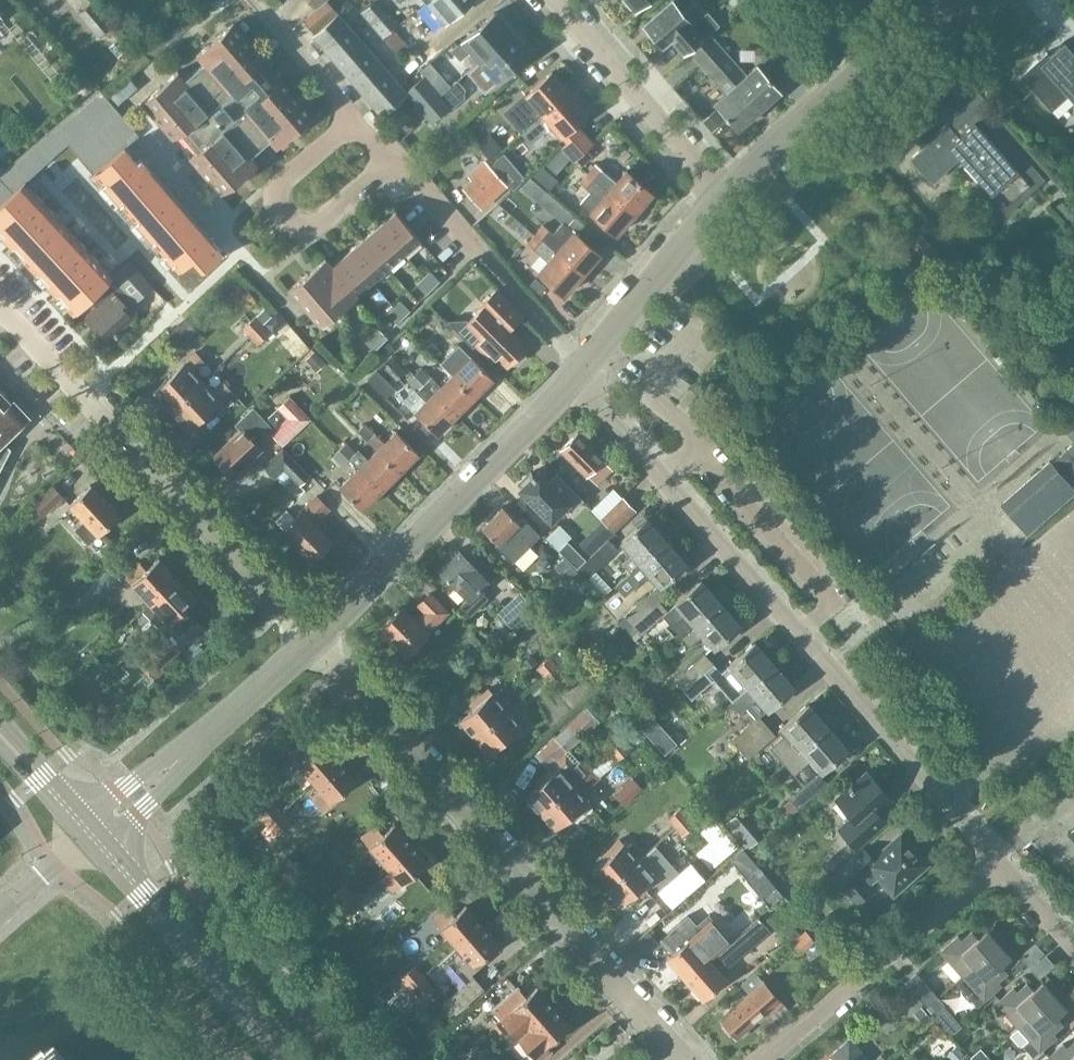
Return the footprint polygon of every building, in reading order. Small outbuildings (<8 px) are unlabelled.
[(316,9),(326,0),(308,0),(316,9)] [(348,0),(331,0),(342,13),(352,5),(348,0)] [(361,12),(383,37),(397,25),(375,0),(361,12)] [(429,0),(439,12),(428,21),(435,29),(446,19),(446,20),(469,0),(429,0)] [(635,10),(646,0),(626,0),(635,10)] [(663,48),(670,41),(684,56),(720,25),(707,10),(691,24),(680,12),(690,3),(688,0),(674,0),(644,26),(663,48)] [(325,1),(303,20),(313,32),(335,13),(325,1)] [(112,26),(92,3),(79,14),(100,37),(112,26)] [(472,50),(480,60),(515,31),(506,20),(503,22),(495,13),(463,40),(464,41),(453,50),(461,59),(472,50)] [(406,94),(405,93),(338,16),(313,37),(381,115),(406,94)] [(313,116),(281,79),(280,80),(275,74),(264,61),(265,61),(233,24),(196,56),(203,64),(185,80),(178,71),(141,103),(173,140),(181,133),(197,152),(189,159),(220,196),(257,164),(249,154),(267,138),(276,148),(313,116)] [(394,30),(385,39),(397,54),(407,45),(394,30)] [(515,31),(480,60),(490,72),(480,81),(487,89),(498,80),(530,53),(521,43),(524,41),(515,31)] [(710,37),(689,56),(725,95),(715,104),(738,130),(759,111),(718,65),(728,57),(710,37)] [(1063,44),(1049,57),(1046,54),(1019,78),(1040,102),(1050,113),(1067,98),(1073,106),(1073,47),(1069,51),(1063,44)] [(728,57),(718,65),(759,111),(780,92),(757,66),(746,76),(728,57)] [(569,94),(551,73),(505,114),(523,134),(524,133),(535,124),(544,116),(569,94)] [(405,93),(406,94),(431,123),(450,107),(423,77),(405,93)] [(84,78),(77,83),(78,93),(87,96),(94,91),(93,81),(84,78)] [(459,81),(442,95),(453,109),(465,99),(465,89),(459,81)] [(569,94),(544,116),(548,120),(562,136),(568,142),(583,129),(578,123),(580,120),(588,114),(569,94)] [(991,194),(1008,213),(1044,180),(970,98),(934,132),(937,135),(911,158),(930,180),(958,155),(991,194)] [(401,109),(388,121),(396,131),(410,119),(401,109)] [(716,110),(702,121),(711,131),(724,120),(716,110)] [(535,124),(524,133),(531,141),(542,132),(535,124)] [(568,142),(562,148),(573,161),(575,159),(587,149),(595,142),(583,129),(568,142)] [(490,134),(477,145),(490,161),(503,150),(490,134)] [(125,147),(94,173),(177,268),(191,256),(201,267),(222,249),(212,237),(207,242),(125,147)] [(504,153),(492,163),(500,173),(513,163),(504,153)] [(475,181),(465,190),(484,211),(511,187),(487,161),(471,176),(475,181)] [(597,163),(588,173),(635,213),(652,193),(626,170),(618,181),(597,163)] [(530,176),(548,191),(557,179),(540,165),(530,176)] [(588,173),(580,182),(590,191),(580,202),(591,211),(617,234),(635,213),(588,173)] [(531,177),(522,187),(532,196),(541,186),(531,177)] [(3,233),(16,246),(19,255),(38,275),(46,279),(58,292),(62,301),(72,312),(111,275),(29,187),(24,182),(24,181),(0,204),(0,231),(3,233)] [(1056,207),(1073,227),(1073,201),(1069,196),(1056,207)] [(288,290),(300,305),(319,327),(420,241),(395,212),(331,267),(325,259),(288,290)] [(544,225),(536,234),(582,274),(600,254),(563,222),(553,233),(544,225)] [(582,274),(536,234),(528,243),(549,260),(539,272),(564,294),(582,274)] [(83,318),(106,343),(135,316),(129,309),(152,288),(140,274),(152,262),(143,251),(106,285),(111,291),(83,318)] [(429,271),(423,278),(433,288),(439,282),(429,271)] [(423,278),(415,285),(425,295),(433,288),(423,278)] [(536,278),(530,285),(540,294),(546,287),(536,278)] [(237,284),(227,294),(237,305),(247,295),(237,284)] [(468,323),(482,338),(476,343),(494,361),(499,356),(508,365),(511,362),(513,365),(518,365),(526,357),(526,352),(523,350),(526,347),(509,330),(523,316),(497,290),(477,310),(479,312),(468,323)] [(400,300),(394,306),(403,316),(410,309),(400,300)] [(394,306),(387,313),(396,323),(403,316),(394,306)] [(255,317),(242,328),(250,336),(262,325),(255,317)] [(262,325),(250,336),(257,344),(270,333),(262,325)] [(378,327),(364,340),(374,351),(388,338),(378,327)] [(429,338),(422,345),(432,356),(439,349),(435,344),(429,338)] [(459,344),(440,363),(452,375),(475,398),(493,379),(459,344)] [(312,350),(304,358),(315,371),(323,363),(312,350)] [(152,392),(170,411),(201,382),(192,372),(203,361),(195,352),(152,392)] [(421,367),(414,374),(456,416),(475,398),(452,375),(441,386),(431,376),(421,367)] [(377,370),(367,379),(386,398),(395,388),(377,370)] [(456,416),(414,374),(407,381),(417,391),(416,391),(426,401),(414,413),(437,435),(456,416)] [(201,382),(170,411),(188,430),(231,390),(222,381),(211,392),(201,382)] [(0,387),(0,440),(2,439),(3,440),(28,417),(0,387)] [(286,418),(275,429),(270,434),(281,445),(308,419),(287,396),(276,407),(286,418)] [(273,427),(253,406),(235,424),(240,430),(213,456),(232,477),(261,450),(257,445),(267,435),(266,433),(273,427)] [(349,421),(377,450),(399,472),(418,453),(396,431),(384,443),(355,414),(349,421)] [(1063,428),(1073,440),(1073,418),(1063,428)] [(560,450),(586,477),(587,476),(597,485),(612,470),(603,460),(604,459),(578,433),(560,450)] [(347,441),(339,449),(349,459),(358,468),(381,491),(399,472),(377,450),(368,459),(358,450),(357,452),(347,441)] [(1052,463),(1051,461),(1002,504),(1028,533),(1073,493),(1073,488),(1072,486),(1073,484),(1073,444),(1052,463)] [(282,449),(264,467),(276,479),(285,471),(299,485),(308,475),(292,459),(282,449)] [(342,466),(349,459),(339,449),(332,456),(342,466)] [(351,476),(339,487),(346,494),(362,509),(377,494),(381,491),(358,468),(351,476)] [(523,487),(520,490),(551,521),(565,507),(571,513),(584,501),(556,473),(547,482),(538,473),(535,476),(532,473),(520,484),(523,487)] [(119,516),(98,494),(90,486),(81,494),(70,505),(84,520),(75,529),(88,544),(98,535),(119,516)] [(52,487),(44,494),(34,504),(44,515),(62,498),(52,487)] [(287,511),(276,522),(283,529),(282,530),(312,560),(330,541),(313,523),(328,508),(316,497),(294,518),(287,511)] [(622,497),(601,518),(615,533),(637,511),(622,497)] [(503,507),(482,529),(497,543),(495,545),(512,562),(514,560),(540,534),(522,517),(518,522),(503,507)] [(624,563),(633,573),(667,542),(647,519),(622,542),(634,555),(624,563)] [(568,540),(558,550),(577,568),(586,559),(568,540)] [(609,540),(578,569),(588,580),(619,550),(609,540)] [(542,542),(536,548),(538,557),(547,560),(554,553),(551,543),(542,542)] [(667,542),(633,573),(618,586),(626,596),(651,575),(661,586),(686,564),(667,542)] [(106,543),(98,552),(109,562),(117,554),(106,543)] [(459,551),(439,571),(466,598),(460,605),(470,615),(477,608),(486,598),(479,590),(488,581),(459,551)] [(564,557),(556,566),(570,580),(578,572),(564,557)] [(125,578),(150,604),(178,579),(159,559),(147,570),(140,563),(125,578)] [(107,570),(90,586),(102,598),(118,582),(107,570)] [(150,604),(144,611),(173,641),(183,653),(207,631),(192,615),(190,617),(183,610),(196,598),(178,579),(150,604)] [(673,628),(682,638),(721,604),(701,582),(676,604),(687,616),(673,628)] [(656,586),(624,614),(625,616),(632,624),(659,601),(665,595),(656,586)] [(520,592),(499,613),(515,630),(537,610),(520,592)] [(402,608),(381,629),(407,655),(428,634),(427,633),(447,613),(429,594),(418,606),(425,613),(416,621),(402,608)] [(659,601),(632,624),(641,634),(667,611),(659,601)] [(721,604),(682,638),(690,648),(704,636),(715,648),(740,626),(721,604)] [(625,616),(614,625),(621,634),(632,624),(625,616)] [(473,632),(467,639),(480,651),(486,645),(473,632)] [(153,681),(183,653),(173,641),(142,670),(153,681)] [(733,702),(749,688),(775,666),(755,644),(730,666),(740,677),(723,692),(733,702)] [(556,651),(550,657),(556,665),(563,659),(562,658),(569,652),(564,646),(557,652),(556,651)] [(531,653),(522,661),(528,668),(538,660),(531,653)] [(563,659),(556,665),(562,671),(574,660),(569,654),(563,659)] [(675,680),(684,690),(713,664),(705,654),(675,680)] [(550,657),(541,665),(536,669),(551,685),(564,673),(562,671),(556,665),(550,657)] [(713,664),(684,690),(692,700),(722,674),(713,664)] [(749,688),(733,702),(740,711),(747,705),(759,717),(760,718),(769,710),(794,688),(775,666),(749,688)] [(472,710),(460,720),(474,737),(507,709),(515,701),(509,694),(500,701),(489,689),(477,699),(469,706),(472,710)] [(507,709),(474,737),(489,754),(501,743),(505,747),(513,740),(525,730),(514,717),(523,710),(515,701),(507,709)] [(782,736),(769,747),(777,756),(786,766),(829,728),(809,706),(784,728),(779,732),(782,736)] [(600,721),(587,707),(536,754),(548,768),(565,753),(600,721)] [(732,741),(740,750),(768,726),(759,717),(732,741)] [(768,726),(740,750),(749,760),(776,736),(768,726)] [(689,728),(683,732),(687,737),(693,733),(689,728)] [(829,728),(786,766),(795,776),(812,761),(823,773),(849,751),(829,728)] [(603,745),(617,761),(630,750),(616,733),(603,745)] [(291,756),(315,784),(340,762),(324,743),(312,753),(304,744),(291,756)] [(541,783),(526,796),(541,813),(572,785),(590,770),(579,756),(573,761),(565,753),(548,768),(549,769),(543,775),(546,778),(541,783)] [(340,762),(315,784),(320,790),(311,797),(322,810),(356,780),(340,762)] [(572,785),(541,813),(555,829),(575,812),(579,816),(590,806),(580,794),(599,778),(592,769),(590,770),(572,785)] [(865,772),(834,799),(850,816),(837,827),(854,848),(883,823),(875,813),(890,800),(865,772)] [(790,800),(799,810),(828,785),(819,775),(790,800)] [(259,814),(268,825),(281,813),(272,802),(259,814)] [(668,819),(682,836),(695,824),(681,808),(668,819)] [(268,825),(236,852),(265,886),(274,877),(255,854),(277,835),(276,834),(290,823),(281,813),(268,825)] [(722,831),(714,821),(699,834),(708,844),(695,855),(711,874),(738,849),(722,831)] [(361,837),(386,865),(411,843),(395,825),(383,835),(375,825),(361,837)] [(754,829),(740,840),(750,851),(763,840),(754,829)] [(670,833),(655,847),(662,854),(677,840),(670,833)] [(832,874),(829,876),(843,892),(845,891),(855,903),(870,890),(866,886),(878,875),(892,892),(924,865),(900,837),(872,861),(861,848),(846,861),(845,862),(832,874)] [(591,871),(606,888),(638,860),(620,840),(608,850),(612,854),(591,871)] [(411,843),(386,865),(391,871),(382,879),(394,892),(427,862),(411,843)] [(638,860),(606,888),(621,905),(641,887),(644,891),(656,881),(659,884),(675,870),(662,854),(655,847),(654,846),(638,860)] [(744,851),(731,862),(771,907),(784,896),(751,859),(744,851)] [(838,852),(823,865),(832,874),(845,862),(846,861),(838,852)] [(309,874),(305,878),(306,884),(312,885),(316,881),(315,875),(309,874)] [(331,897),(339,906),(352,895),(344,885),(331,897)] [(339,906),(348,917),(361,905),(352,895),(339,906)] [(434,920),(458,947),(483,925),(467,906),(455,917),(447,908),(434,920)] [(681,946),(667,958),(685,979),(708,959),(718,950),(729,941),(757,917),(750,910),(722,935),(708,918),(707,917),(678,942),(681,946)] [(830,914),(821,923),(828,930),(837,922),(830,914)] [(757,917),(729,941),(740,954),(741,956),(769,932),(757,917)] [(483,925),(458,947),(438,964),(459,988),(446,1000),(457,1013),(484,989),(472,974),(487,961),(484,958),(500,944),(483,925)] [(939,951),(961,976),(1003,938),(992,926),(986,931),(985,931),(976,939),(970,932),(960,941),(956,936),(939,951)] [(797,928),(788,936),(792,941),(801,933),(797,928)] [(805,932),(792,942),(802,954),(815,943),(805,932)] [(961,976),(955,981),(968,995),(977,1005),(982,1000),(1000,985),(996,981),(1006,972),(1000,965),(1009,958),(1008,957),(1014,951),(1003,938),(991,949),(961,976)] [(708,959),(685,979),(703,1000),(726,979),(716,968),(721,965),(724,968),(740,954),(729,941),(718,950),(708,959)] [(402,978),(411,988),(424,977),(415,967),(402,978)] [(904,983),(926,1007),(937,998),(915,973),(904,983)] [(749,995),(721,1020),(737,1038),(764,1015),(767,1017),(782,1003),(764,982),(763,983),(755,974),(740,986),(749,995)] [(424,977),(411,988),(419,997),(419,998),(432,986),(424,977)] [(396,1001),(411,988),(402,978),(377,998),(381,1003),(385,1008),(387,1009),(396,1001)] [(994,1003),(1016,1027),(1058,990),(1047,978),(1042,983),(1041,982),(1032,990),(1026,983),(1016,992),(1012,987),(994,1003)] [(411,988),(396,1001),(404,1011),(419,997),(411,988)] [(518,1039),(529,1029),(554,1007),(538,988),(526,999),(518,989),(493,1011),(518,1039)] [(1016,1027),(1010,1033),(1021,1045),(1032,1057),(1037,1052),(1055,1036),(1051,1032),(1061,1023),(1055,1016),(1064,1008),(1064,1007),(1069,1002),(1058,990),(1016,1027)] [(377,1014),(385,1008),(381,1003),(377,998),(370,1005),(377,1014)] [(937,998),(926,1007),(932,1014),(950,1035),(961,1025),(943,1005),(937,998)] [(518,1039),(536,1059),(540,1059),(551,1050),(548,1047),(571,1026),(554,1007),(529,1029),(518,1039)] [(921,1008),(914,1014),(923,1025),(930,1019),(921,1008)] [(848,1038),(829,1055),(833,1059),(867,1059),(848,1038)] [(1043,1059),(1073,1059),(1073,1041),(1065,1048),(1062,1044),(1044,1059),(1043,1059)] [(53,1046),(37,1059),(65,1059),(53,1046)] [(947,1055),(951,1059),(955,1059),(963,1053),(957,1046),(947,1055)] [(974,1059),(980,1059),(987,1055),(981,1048),(971,1057),(974,1059)] [(496,1059),(487,1049),(475,1059),(495,1059),(496,1059)]
